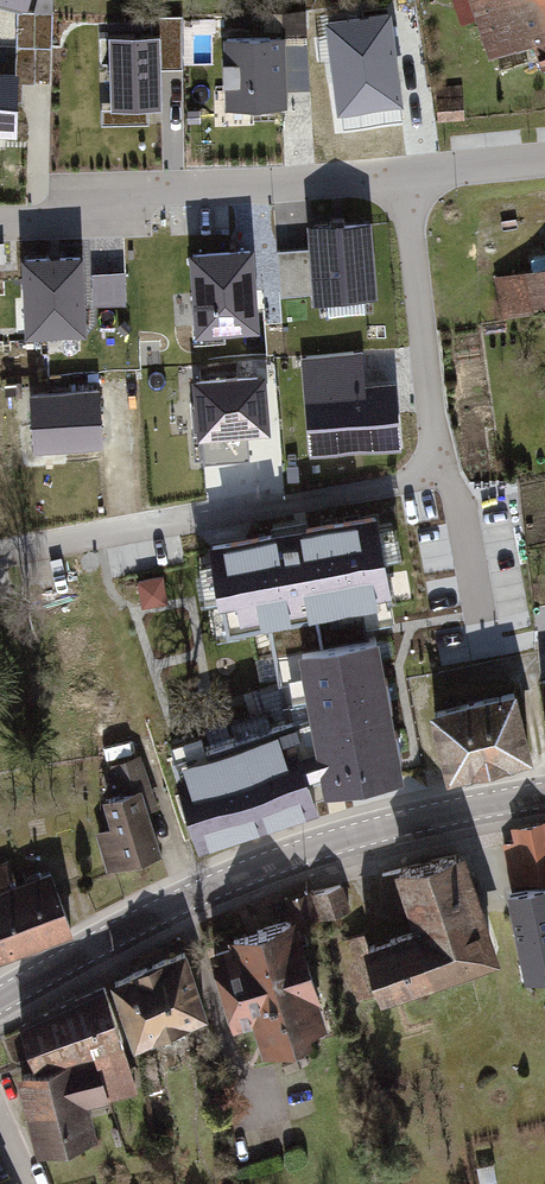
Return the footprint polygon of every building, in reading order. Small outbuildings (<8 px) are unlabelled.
[(34,10),(17,10),(17,44),(52,45),(53,0),(36,0),(34,10)] [(544,26),(544,0),(469,0),(485,46),(526,33),(544,26)] [(281,31),(221,33),(224,107),(287,105),(284,36),(305,35),(304,7),(280,8),(281,31)] [(186,65),(183,14),(163,15),(166,66),(186,65)] [(390,15),(329,23),(340,108),(402,100),(390,15)] [(526,33),(537,68),(544,65),(544,26),(526,33)] [(160,31),(109,33),(112,104),(100,104),(101,122),(147,120),(147,104),(163,104),(160,31)] [(17,44),(16,68),(0,67),(0,131),(17,131),(18,82),(51,83),(52,45),(17,44)] [(443,119),(466,117),(465,102),(452,102),(451,89),(441,89),(443,119)] [(309,244),(277,247),(281,292),(313,289),(313,298),(327,297),(328,316),(366,313),(365,296),(378,295),(372,213),(307,219),(309,244)] [(84,247),(21,249),(25,333),(88,330),(84,247)] [(256,248),(192,253),(199,335),(263,330),(256,248)] [(497,280),(505,313),(544,304),(544,269),(497,280)] [(363,348),(301,353),(309,455),(403,447),(397,378),(366,381),(363,348)] [(264,363),(184,370),(190,438),(196,437),(199,469),(259,464),(257,435),(270,434),(264,363)] [(102,389),(31,395),(36,452),(106,447),(102,389)] [(379,502),(204,537),(224,634),(398,599),(379,502)] [(284,701),(307,697),(298,645),(364,634),(361,614),(272,629),(284,701)] [(364,634),(298,645),(307,697),(310,712),(291,717),(317,795),(403,773),(379,631),(364,634)] [(512,686),(429,704),(443,770),(526,752),(512,686)] [(202,728),(171,739),(182,771),(175,773),(200,846),(320,806),(317,795),(291,717),(273,723),(266,702),(229,715),(235,735),(207,744),(202,728)] [(108,867),(158,850),(145,811),(158,807),(138,747),(106,757),(117,790),(100,796),(109,822),(94,826),(108,867)] [(509,826),(512,840),(502,842),(510,882),(544,876),(544,832),(543,820),(509,826)] [(391,866),(410,923),(492,948),(457,843),(391,866)] [(47,869),(0,889),(0,950),(67,926),(47,869)] [(339,879),(283,895),(288,914),(291,924),(347,908),(339,879)] [(508,890),(526,971),(544,967),(544,882),(508,890)] [(288,914),(204,938),(225,1008),(249,1001),(261,1042),(321,1025),(291,924),(288,914)] [(493,950),(492,948),(410,923),(359,940),(376,990),(493,950)] [(181,951),(107,979),(131,1042),(205,1014),(181,951)] [(23,1014),(41,1066),(80,1097),(130,1080),(98,988),(23,1014)] [(91,1128),(80,1097),(41,1066),(11,1077),(35,1147),(91,1128)]
